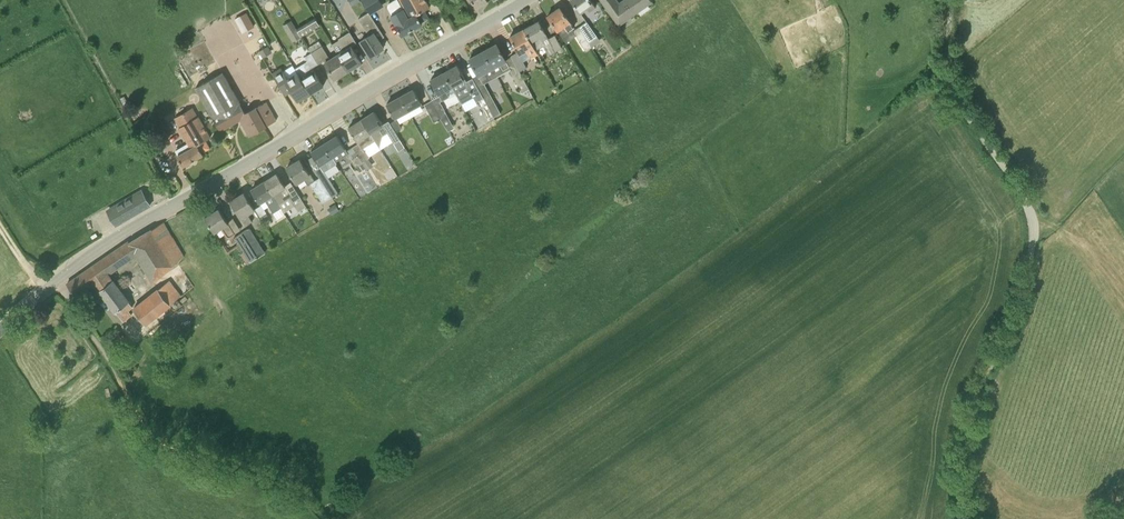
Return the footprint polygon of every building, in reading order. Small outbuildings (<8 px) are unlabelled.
[(320,5),(328,19),(340,12),(333,0),(329,0),(320,5)] [(378,10),(372,0),(362,0),(369,12),(371,14),(378,10)] [(410,18),(424,10),(430,7),(426,0),(400,0),(404,7),(410,18)] [(579,13),(586,8),(588,10),(595,6),(591,0),(571,0),(579,13)] [(618,0),(601,0),(618,24),(651,2),(650,0),(622,0),(619,2),(618,0)] [(574,27),(560,7),(548,16),(562,36),(574,27)] [(428,18),(424,10),(410,18),(408,19),(402,9),(392,15),(391,16),(396,25),(401,35),(422,24),(421,22),(428,18)] [(246,12),(235,18),(243,33),(254,27),(246,12)] [(361,40),(370,56),(384,47),(374,32),(380,28),(371,14),(369,12),(360,18),(369,35),(361,40)] [(315,18),(297,29),(301,36),(319,25),(315,18)] [(284,25),(286,30),(294,25),(292,20),(284,25)] [(539,21),(524,29),(532,42),(539,38),(549,55),(562,48),(555,35),(548,39),(539,21)] [(587,21),(579,27),(589,43),(597,36),(587,21)] [(589,43),(579,27),(573,31),(585,51),(592,47),(589,43)] [(534,57),(538,54),(532,42),(524,29),(510,37),(519,53),(512,57),(521,71),(527,67),(520,55),(527,51),(529,55),(534,57)] [(348,70),(362,62),(352,46),(357,43),(350,31),(343,36),(339,39),(339,40),(332,44),(338,53),(348,70)] [(308,48),(311,52),(311,53),(318,64),(325,60),(335,78),(348,70),(338,53),(330,58),(319,42),(308,48)] [(483,51),(496,75),(510,68),(497,44),(483,51)] [(263,58),(272,52),(268,46),(259,52),(263,58)] [(470,59),(483,83),(484,82),(496,75),(483,51),(470,59)] [(311,53),(305,56),(309,62),(303,65),(308,73),(301,77),(302,79),(311,93),(324,85),(313,67),(318,64),(311,53)] [(474,97),(476,102),(483,98),(477,86),(473,78),(466,81),(465,78),(458,65),(444,72),(452,85),(451,85),(461,104),(474,97)] [(283,70),(280,72),(274,76),(285,94),(292,91),(298,101),(311,93),(302,79),(301,77),(297,72),(288,78),(283,70)] [(440,96),(431,101),(441,119),(448,131),(454,128),(440,102),(449,97),(445,89),(451,85),(452,85),(444,72),(431,80),(440,96)] [(520,72),(513,76),(522,93),(529,89),(520,72)] [(196,87),(220,130),(241,118),(250,134),(277,120),(267,102),(256,108),(256,107),(244,113),(239,104),(240,103),(222,73),(196,87)] [(483,98),(487,103),(486,104),(491,113),(494,117),(501,113),(498,109),(484,82),(483,83),(477,86),(483,98)] [(400,97),(408,110),(421,103),(414,89),(400,97)] [(395,117),(408,110),(400,97),(387,104),(395,117)] [(434,122),(441,119),(431,101),(424,104),(434,122)] [(175,150),(178,155),(177,156),(183,166),(203,154),(202,152),(210,148),(205,140),(211,137),(198,116),(197,117),(192,108),(175,118),(180,127),(180,128),(188,143),(175,150)] [(400,139),(395,131),(390,123),(384,127),(375,111),(362,120),(375,141),(380,148),(382,136),(388,133),(394,143),(400,139)] [(362,120),(349,128),(359,143),(353,147),(366,168),(367,170),(373,166),(368,158),(370,157),(364,147),(375,141),(362,120)] [(390,123),(395,131),(401,128),(396,120),(390,123)] [(347,151),(345,149),(345,148),(337,135),(324,143),(336,162),(346,155),(349,160),(351,159),(356,167),(360,172),(366,168),(353,147),(347,151)] [(319,165),(314,169),(319,177),(325,186),(332,197),(338,193),(331,183),(326,175),(324,172),(325,171),(337,163),(336,162),(324,143),(311,152),(319,165)] [(300,159),(287,167),(297,183),(304,178),(308,185),(311,184),(323,203),(332,197),(325,186),(319,177),(315,180),(310,173),(309,174),(300,159)] [(277,173),(264,182),(281,208),(284,213),(294,206),(300,216),(309,210),(293,185),(287,189),(277,173)] [(259,203),(265,199),(269,206),(273,213),(281,208),(264,182),(251,190),(259,203)] [(116,225),(150,205),(142,191),(108,211),(116,225)] [(246,225),(253,221),(248,214),(255,209),(244,192),(230,201),(246,225)] [(332,214),(339,210),(336,204),(328,208),(332,214)] [(261,205),(255,209),(260,217),(265,224),(271,220),(267,213),(264,209),(261,205)] [(233,230),(219,208),(205,217),(215,232),(222,227),(226,234),(233,230)] [(185,256),(164,222),(130,242),(129,241),(103,259),(112,272),(137,254),(148,272),(145,273),(151,282),(153,281),(154,281),(185,256)] [(249,227),(242,232),(258,257),(259,259),(266,254),(259,242),(249,227)] [(248,264),(258,257),(242,232),(234,237),(244,251),(241,253),(248,264)] [(109,274),(112,272),(103,259),(67,283),(76,296),(93,284),(98,291),(100,290),(124,322),(132,315),(129,310),(133,307),(109,274)] [(146,324),(181,296),(169,281),(134,309),(146,324)]
